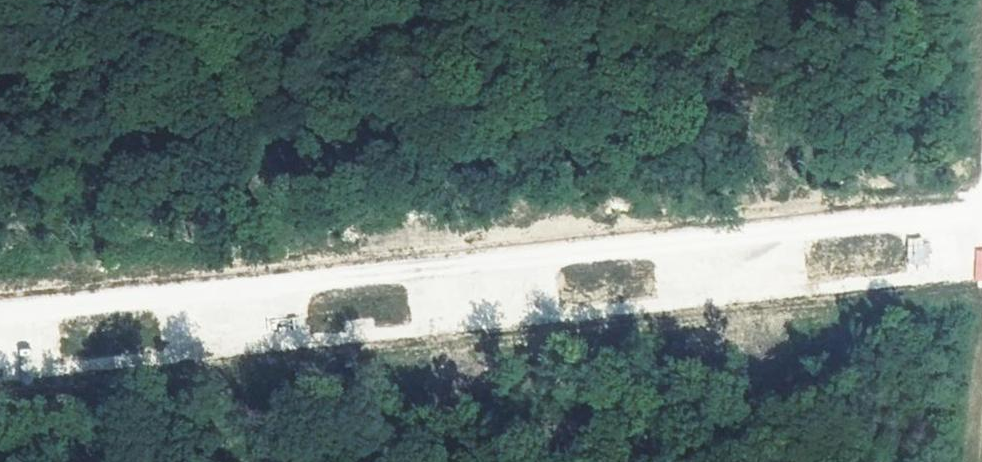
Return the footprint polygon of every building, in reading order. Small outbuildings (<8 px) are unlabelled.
[(971,279),(981,281),(981,248),(975,247),(971,279)]
